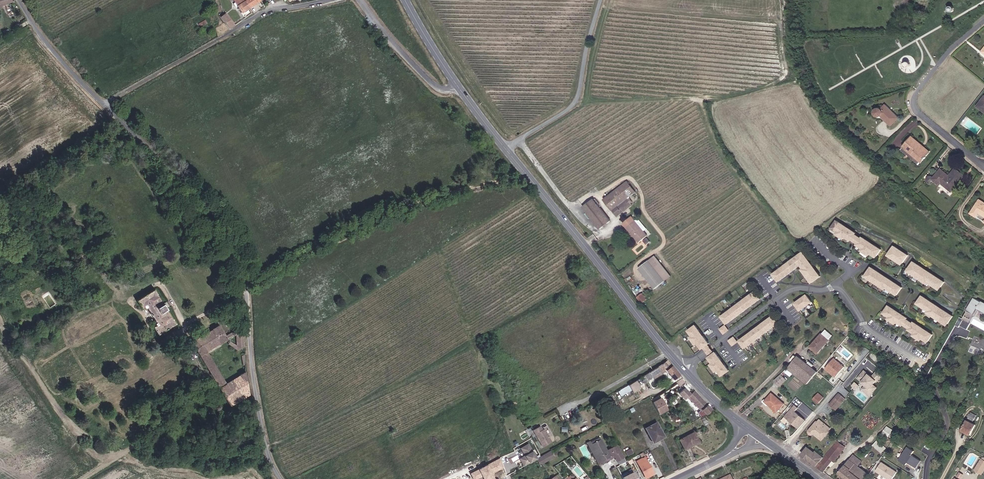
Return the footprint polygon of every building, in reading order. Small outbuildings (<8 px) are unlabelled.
[(254,4),(252,0),(239,0),(245,9),(254,4)] [(229,6),(224,10),(232,22),(237,18),(229,6)] [(898,118),(885,105),(881,110),(880,109),(879,109),(877,109),(876,110),(875,111),(875,113),(875,114),(876,116),(878,116),(879,116),(880,116),(891,125),(898,118)] [(911,136),(903,147),(921,162),(929,151),(911,136)] [(921,162),(903,147),(900,150),(919,165),(921,162)] [(949,177),(940,170),(934,178),(932,177),(931,176),(930,176),(928,177),(927,178),(927,179),(927,181),(928,182),(930,183),(933,179),(939,184),(941,183),(951,191),(963,177),(955,170),(949,177)] [(632,181),(637,189),(638,188),(631,175),(628,177),(632,181)] [(632,181),(628,177),(607,191),(611,196),(632,181)] [(631,193),(637,189),(632,181),(611,196),(621,210),(635,199),(631,193)] [(586,200),(593,210),(604,202),(596,192),(586,200)] [(980,199),(971,213),(977,217),(979,213),(983,216),(983,202),(980,199)] [(604,202),(593,210),(603,223),(614,215),(604,202)] [(637,216),(634,212),(626,218),(641,237),(652,229),(650,225),(653,222),(644,211),(641,213),(637,216)] [(854,234),(855,233),(847,228),(845,230),(840,227),(842,225),(836,221),(831,228),(837,232),(835,234),(843,239),(844,237),(850,241),(851,239),(854,234)] [(860,239),(854,234),(851,239),(857,244),(860,239)] [(869,243),(861,237),(860,239),(857,244),(856,245),(862,248),(861,250),(868,255),(869,253),(875,257),(880,250),(874,246),(872,248),(868,245),(869,243)] [(898,249),(893,246),(887,255),(902,264),(908,255),(903,252),(902,253),(901,253),(900,254),(897,253),(898,251),(897,250),(898,249)] [(800,270),(810,283),(819,277),(801,252),(772,274),(777,282),(800,267),(802,269),(800,270)] [(602,271),(590,256),(588,257),(590,261),(584,265),(591,277),(602,271)] [(656,289),(666,281),(649,261),(639,268),(656,289)] [(923,268),(912,262),(907,271),(926,284),(927,282),(939,289),(944,282),(928,272),(927,273),(926,272),(925,274),(922,272),(923,270),(922,269),(923,268)] [(880,274),(870,267),(864,276),(884,289),(885,288),(896,295),(901,288),(886,277),(885,278),(884,277),(882,280),(880,278),(881,276),(880,275),(880,274)] [(159,287),(142,296),(146,303),(149,301),(151,304),(153,302),(163,318),(160,320),(161,321),(158,323),(163,331),(180,321),(159,287)] [(719,316),(724,323),(757,297),(752,290),(719,316)] [(648,300),(643,294),(638,297),(643,303),(648,300)] [(811,303),(805,295),(793,304),(799,312),(811,303)] [(927,313),(947,326),(953,316),(943,310),(942,311),(941,310),(939,312),(937,310),(938,308),(937,307),(937,306),(922,296),(917,304),(928,311),(927,313)] [(968,310),(974,314),(977,308),(983,311),(983,302),(981,301),(981,302),(974,298),(968,310)] [(906,320),(907,319),(899,313),(897,316),(892,313),(894,310),(888,306),(883,314),(889,317),(887,319),(895,324),(896,322),(902,326),(903,325),(906,320)] [(744,348),(778,323),(772,316),(739,341),(744,348)] [(912,324),(906,320),(903,325),(909,329),(912,324)] [(233,410),(254,399),(251,382),(248,368),(241,372),(241,373),(228,379),(211,348),(225,341),(225,342),(241,334),(242,333),(240,327),(230,332),(225,321),(217,325),(218,326),(203,333),(203,332),(196,336),(233,410)] [(921,328),(913,323),(912,324),(909,329),(908,330),(914,334),(912,336),(920,341),(921,339),(927,343),(932,336),(926,332),(924,334),(919,331),(921,328)] [(697,332),(693,326),(686,332),(690,337),(688,339),(693,346),(695,344),(699,350),(701,349),(705,346),(707,345),(701,337),(698,339),(695,334),(697,332)] [(726,331),(723,327),(718,330),(722,335),(726,331)] [(832,335),(828,331),(824,336),(828,340),(832,335)] [(810,347),(814,350),(818,345),(824,336),(822,335),(821,334),(810,347)] [(818,345),(814,350),(818,353),(829,340),(828,340),(824,336),(818,345)] [(983,351),(983,339),(974,336),(969,350),(983,355),(983,351)] [(735,343),(732,338),(727,342),(731,347),(735,343)] [(712,355),(705,346),(701,349),(708,358),(712,355)] [(719,361),(713,354),(712,355),(708,358),(706,359),(710,365),(708,366),(714,373),(716,372),(720,377),(727,372),(723,366),(720,368),(717,363),(719,361)] [(817,372),(805,362),(797,356),(788,368),(807,383),(812,377),(817,372)] [(662,364),(651,370),(655,376),(668,367),(678,377),(684,371),(670,357),(662,364)] [(836,376),(845,366),(834,357),(826,367),(836,376)] [(872,376),(864,369),(859,376),(867,383),(871,386),(867,391),(871,394),(878,386),(874,383),(877,380),(872,376)] [(875,373),(880,378),(883,373),(878,369),(875,373)] [(823,377),(817,372),(812,377),(818,382),(823,377)] [(780,374),(774,380),(779,387),(786,381),(780,374)] [(701,410),(705,415),(715,407),(698,387),(694,391),(689,384),(683,389),(688,396),(691,394),(703,407),(701,410)] [(621,395),(632,391),(630,385),(619,389),(621,395)] [(841,389),(835,397),(842,403),(848,395),(841,389)] [(764,399),(761,403),(766,407),(768,404),(777,412),(784,404),(772,393),(766,400),(764,399)] [(672,405),(666,394),(657,399),(663,410),(672,405)] [(819,403),(822,399),(817,394),(813,399),(819,403)] [(835,397),(829,404),(836,410),(842,403),(835,397)] [(791,409),(785,416),(798,427),(804,420),(791,409)] [(661,419),(649,424),(657,439),(668,433),(661,419)] [(831,428),(828,426),(826,428),(823,426),(825,424),(819,419),(817,421),(809,431),(809,432),(809,433),(810,434),(811,435),(813,435),(815,434),(822,440),(830,431),(829,431),(831,428)] [(542,429),(551,424),(550,423),(549,423),(547,420),(539,424),(542,429)] [(975,424),(967,420),(962,430),(970,435),(975,424)] [(557,436),(551,424),(542,429),(548,441),(557,436)] [(887,425),(884,431),(889,435),(893,429),(887,425)] [(700,429),(685,436),(690,445),(705,439),(700,429)] [(620,454),(624,462),(630,459),(621,442),(612,447),(612,449),(610,450),(603,434),(594,439),(603,459),(618,452),(620,454)] [(541,453),(542,453),(533,439),(526,444),(530,451),(525,453),(529,460),(541,453)] [(548,450),(551,453),(566,444),(564,441),(548,450)] [(877,441),(873,444),(882,452),(885,448),(877,441)] [(635,444),(628,448),(631,452),(637,449),(635,444)] [(840,452),(833,446),(823,457),(821,461),(823,462),(819,468),(823,471),(832,460),(833,461),(840,452)] [(908,446),(899,459),(906,464),(908,462),(915,467),(920,460),(911,454),(914,450),(908,446)] [(807,448),(802,454),(814,464),(821,455),(816,451),(814,453),(807,448)] [(603,459),(605,461),(620,454),(618,452),(603,459)] [(644,453),(638,456),(647,473),(655,469),(648,456),(645,457),(644,453)] [(821,455),(814,464),(816,466),(821,461),(823,457),(821,455)] [(981,459),(975,469),(982,474),(983,469),(983,461),(981,459)] [(868,475),(849,460),(839,473),(847,478),(865,478),(868,475)] [(471,474),(474,478),(481,478),(482,478),(497,478),(494,473),(502,469),(498,462),(471,474)] [(875,471),(887,478),(892,478),(897,472),(881,462),(875,471)]
